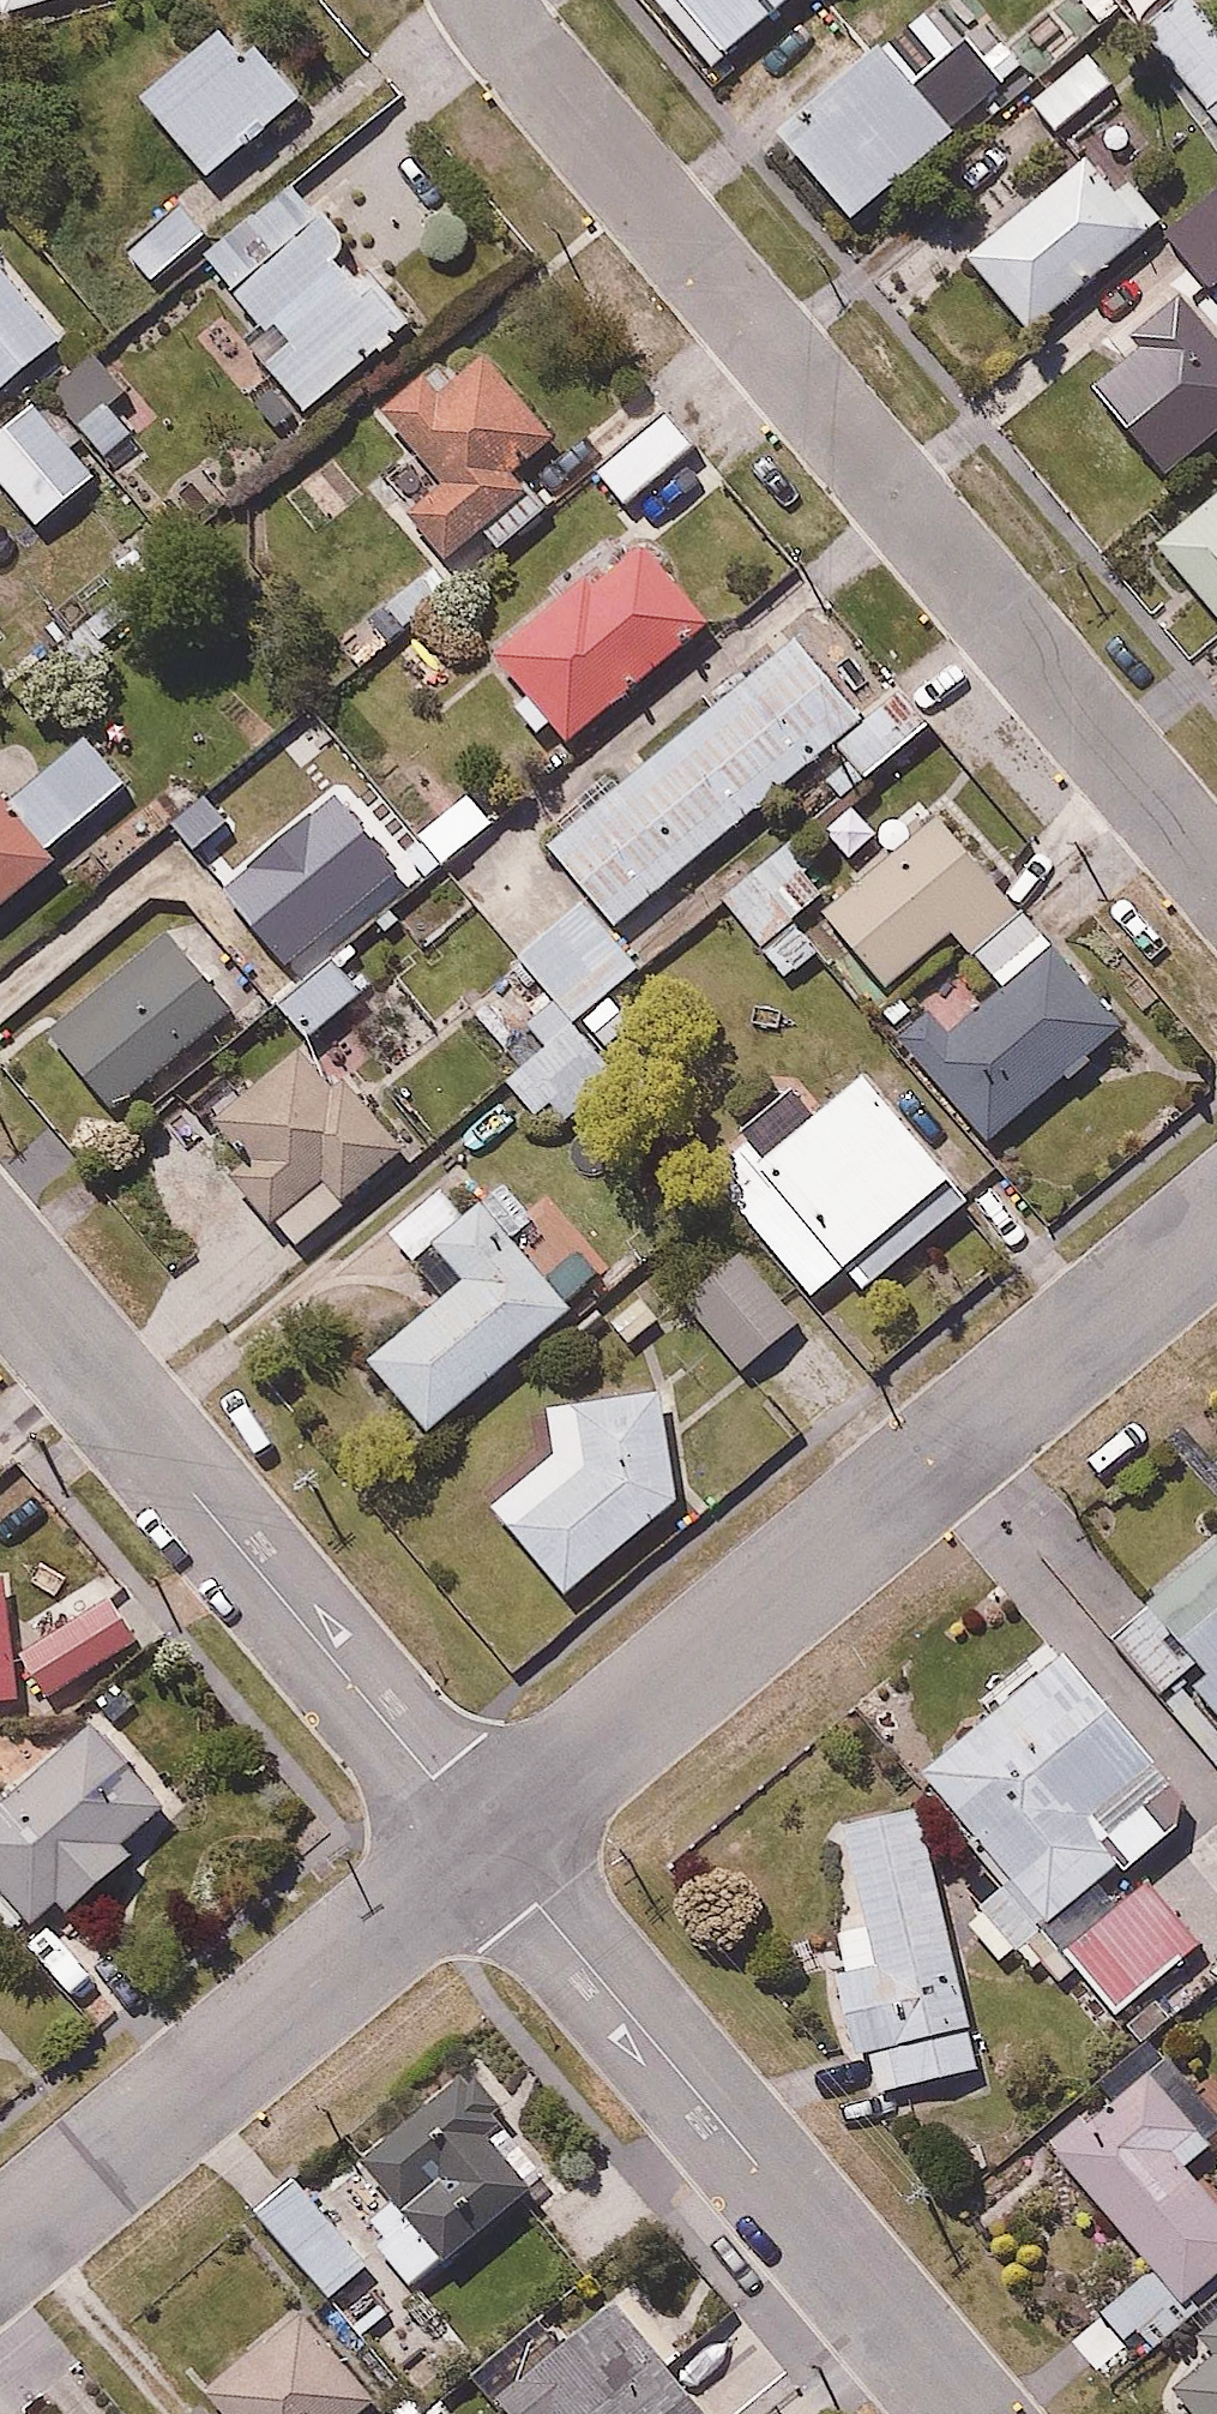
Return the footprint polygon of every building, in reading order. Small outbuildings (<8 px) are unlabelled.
[(718,62),(791,0),(665,0),(718,62)] [(1202,0),(1079,0),(1101,27),(1123,8),(1216,117),(1216,18),(1202,0)] [(212,175),(313,87),(243,7),(143,95),(212,175)] [(895,40),(885,48),(861,19),(816,55),(839,84),(785,128),(851,211),(961,123),(895,40)] [(1085,36),(1024,93),(1060,131),(1120,74),(1085,36)] [(971,260),(1030,329),(1165,215),(1134,178),(1118,191),(1092,159),(971,260)] [(229,217),(189,175),(107,254),(147,295),(229,217)] [(1168,231),(1215,286),(1216,284),(1216,189),(1168,231)] [(266,357),(304,405),(417,314),(375,262),(360,274),(316,220),(236,285),(273,331),(282,323),(293,335),(266,357)] [(70,335),(0,255),(0,396),(70,335)] [(1216,427),(1216,323),(1215,326),(1180,287),(1132,331),(1138,338),(1090,382),(1170,470),(1216,427)] [(136,434),(161,412),(99,339),(46,384),(125,478),(153,454),(136,434)] [(564,431),(489,345),(451,380),(435,361),(383,406),(447,480),(409,512),(452,561),(485,533),(500,550),(549,507),(518,471),(564,431)] [(0,426),(0,479),(42,531),(102,482),(34,398),(0,426)] [(664,402),(590,466),(625,506),(699,441),(664,402)] [(1154,534),(1216,608),(1216,480),(1154,534)] [(543,742),(563,725),(576,740),(718,612),(648,535),(598,580),(582,562),(491,645),(533,691),(513,709),(543,742)] [(514,1076),(555,1124),(621,1068),(608,1052),(641,1023),(614,993),(727,897),(796,979),(829,951),(799,915),(832,886),(790,837),(926,721),(894,684),(864,710),(797,631),(547,844),(590,895),(519,956),(576,1023),(514,1076)] [(10,666),(0,654),(0,674),(10,666)] [(133,777),(90,727),(10,793),(0,781),(0,902),(61,851),(54,842),(133,777)] [(956,928),(1002,986),(923,1049),(990,1134),(1120,1032),(942,808),(820,905),(887,983),(956,928)] [(163,922),(44,1021),(121,1113),(240,1014),(163,922)] [(268,986),(309,1034),(365,987),(324,939),(268,986)] [(298,1038),(217,1108),(256,1153),(238,1168),(299,1238),(409,1142),(337,1060),(326,1070),(298,1038)] [(734,1178),(736,1209),(815,1299),(848,1269),(865,1289),(977,1189),(863,1062),(766,1149),(752,1133),(720,1162),(734,1178)] [(369,1356),(431,1424),(573,1300),(484,1199),(469,1212),(440,1180),(390,1224),(414,1252),(399,1264),(432,1301),(369,1356)] [(742,1236),(681,1286),(743,1361),(804,1312),(742,1236)] [(583,1393),(585,1460),(511,1523),(569,1591),(677,1498),(676,1388),(583,1393)] [(1162,1693),(1201,1661),(1210,1671),(1201,1678),(1216,1697),(1216,1545),(1210,1551),(1205,1544),(1146,1592),(1154,1602),(1114,1634),(1162,1693)] [(17,1697),(13,1574),(0,1574),(0,1698),(17,1697)] [(109,1585),(23,1656),(55,1696),(142,1625),(109,1585)] [(1006,1957),(1027,1939),(1065,1983),(1087,1965),(1127,2012),(1207,1944),(1147,1874),(1128,1891),(1117,1878),(1177,1827),(1155,1801),(1180,1779),(1063,1643),(919,1766),(1016,1881),(972,1918),(1006,1957)] [(15,1780),(0,1763),(0,1883),(29,1920),(64,1892),(73,1904),(141,1851),(129,1836),(174,1800),(104,1710),(15,1780)] [(927,1799),(846,1814),(853,2058),(879,2052),(878,2093),(941,2082),(944,2100),(1005,2089),(1001,2065),(976,2069),(927,1799)] [(1049,2134),(1150,2260),(1099,2303),(1129,2340),(1144,2327),(1157,2343),(1194,2312),(1182,2297),(1216,2267),(1216,2191),(1191,2160),(1216,2138),(1216,2132),(1177,2083),(1191,2071),(1169,2045),(1088,2113),(1082,2106),(1049,2134)] [(364,2219),(439,2314),(548,2226),(543,2219),(575,2194),(477,2068),(360,2158),(391,2198),(364,2219)] [(292,2171),(252,2206),(331,2295),(371,2260),(292,2171)] [(518,2413),(727,2413),(612,2285),(496,2389),(518,2413)] [(170,2413),(355,2413),(379,2393),(301,2302),(170,2413)] [(1202,2325),(1214,2355),(1185,2376),(1184,2400),(1194,2413),(1216,2413),(1216,2314),(1202,2325)]
